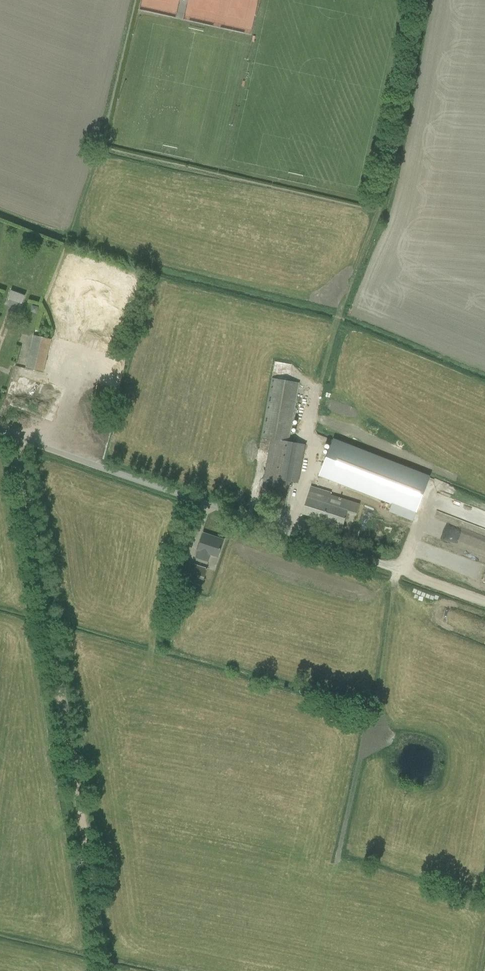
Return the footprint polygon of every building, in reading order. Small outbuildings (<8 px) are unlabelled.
[(14,305),(19,294),(5,288),(1,300),(14,305)] [(33,336),(25,369),(43,373),(51,340),(33,336)] [(271,379),(263,427),(261,437),(271,439),(258,504),(284,509),(289,482),(297,483),(299,473),(304,445),(291,442),(292,438),(288,437),(298,383),(271,379)] [(56,407),(51,423),(57,424),(61,409),(56,407)] [(333,440),(323,465),(320,474),(359,490),(356,499),(374,505),(377,497),(392,503),(389,510),(412,519),(416,512),(429,478),(333,440)] [(304,485),(309,469),(303,468),(298,484),(304,485)] [(310,486),(302,514),(342,527),(347,513),(355,515),(359,504),(330,495),(331,493),(310,486)] [(203,533),(200,543),(195,557),(207,561),(209,554),(218,557),(223,540),(203,533)] [(450,573),(459,576),(463,561),(453,558),(450,573)] [(178,578),(176,584),(186,587),(188,582),(201,586),(207,569),(205,568),(184,561),(178,578)]
